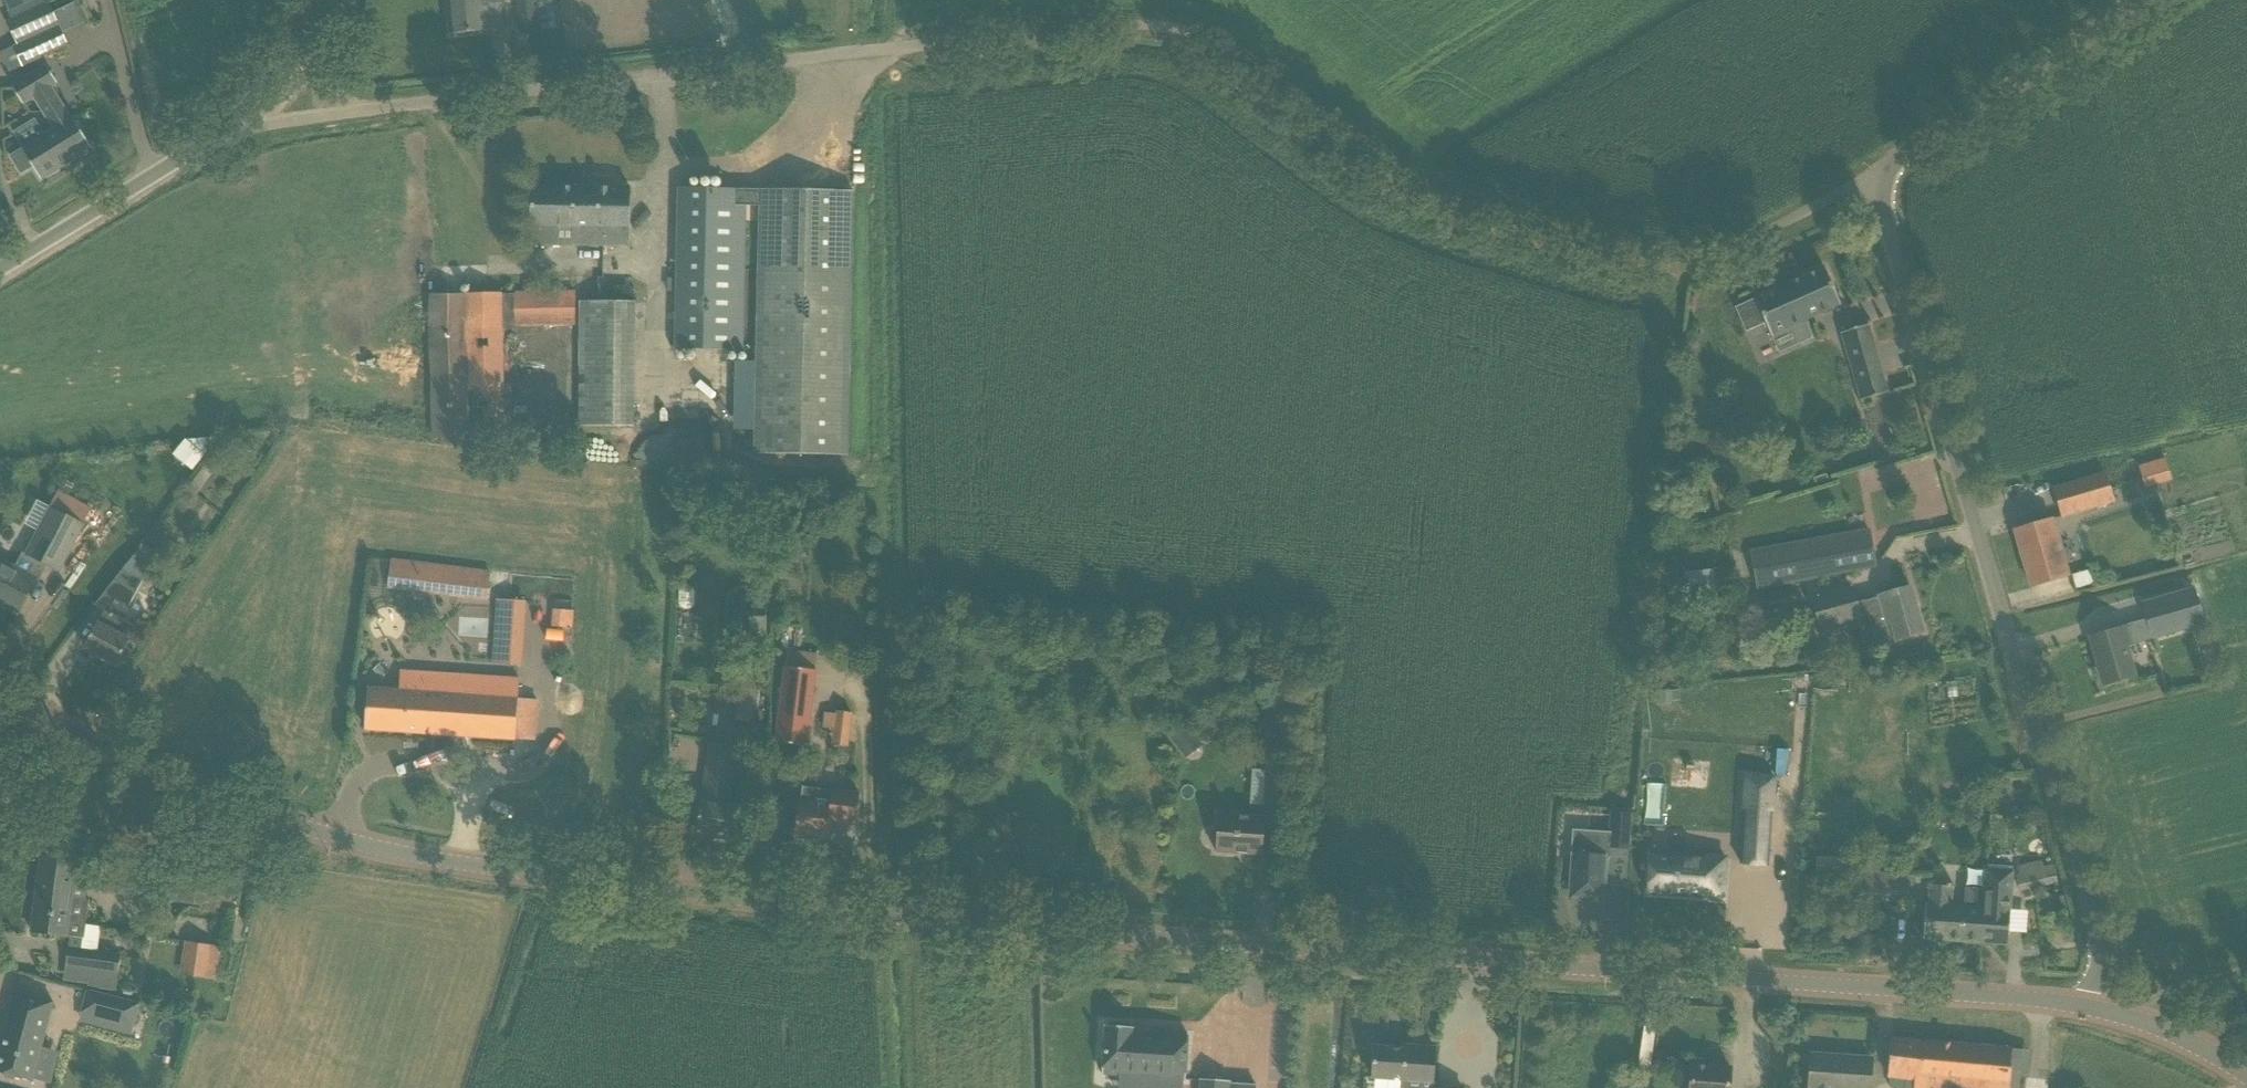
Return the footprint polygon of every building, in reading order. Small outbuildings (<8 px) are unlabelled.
[(11,8),(8,9),(12,18),(6,21),(19,46),(15,47),(23,65),(23,66),(68,45),(47,0),(7,0),(11,8)] [(452,34),(507,28),(504,0),(447,0),(452,34)] [(520,27),(546,24),(544,10),(536,11),(534,0),(517,0),(516,0),(520,27)] [(51,87),(58,83),(47,65),(12,87),(23,104),(34,97),(54,129),(45,135),(35,119),(12,133),(22,149),(23,150),(11,157),(22,174),(33,167),(41,180),(93,148),(73,117),(71,119),(51,87)] [(532,246),(630,247),(631,188),(532,186),(532,246)] [(756,453),(848,455),(854,191),(680,188),(677,350),(743,351),(745,206),(761,206),(756,453)] [(1756,297),(1754,297),(1772,339),(1774,338),(1790,330),(1796,345),(1813,338),(1807,324),(1805,320),(1839,305),(1841,305),(1824,266),(1822,267),(1823,267),(1756,297)] [(613,287),(613,300),(634,299),(634,287),(613,287)] [(577,290),(515,289),(515,325),(576,326),(577,290)] [(434,438),(504,437),(502,329),(501,295),(431,296),(434,438)] [(635,302),(582,302),(582,301),(581,426),(634,427),(635,302)] [(1861,399),(1861,401),(1888,393),(1888,391),(1869,326),(1869,325),(1841,333),(1842,334),(1861,399)] [(540,341),(541,356),(562,354),(561,340),(540,341)] [(178,453),(176,455),(195,470),(201,461),(218,439),(205,437),(186,440),(178,453)] [(2139,465),(2145,488),(2172,480),(2165,458),(2139,465)] [(187,489),(197,497),(215,473),(205,465),(187,489)] [(2054,487),(2062,516),(2113,501),(2105,472),(2054,487)] [(79,517),(87,505),(63,492),(56,504),(79,517)] [(84,525),(52,508),(27,555),(59,571),(84,525)] [(2015,530),(2032,587),(2068,576),(2052,519),(2015,530)] [(826,524),(826,534),(836,534),(837,524),(826,524)] [(1751,551),(1758,588),(1875,567),(1869,530),(1751,551)] [(104,594),(128,607),(153,560),(138,552),(104,594)] [(393,559),(389,588),(408,590),(411,562),(393,559)] [(19,611),(36,579),(0,560),(0,601),(19,611)] [(489,571),(446,566),(443,594),(486,600),(489,571)] [(1686,590),(1717,589),(1716,568),(1685,569),(1686,590)] [(2089,569),(2070,574),(2074,588),(2093,583),(2089,569)] [(679,590),(679,603),(681,607),(684,610),(689,610),(692,608),(694,605),(695,603),(695,591),(694,588),(691,586),(687,585),(684,585),(681,587),(679,590)] [(1869,615),(1877,642),(1895,637),(1896,640),(1923,632),(1911,587),(1889,593),(1856,603),(1852,589),(1813,600),(1821,628),(1869,615)] [(2091,637),(2105,685),(2134,677),(2125,646),(2205,622),(2194,587),(2142,603),(2147,621),(2091,637)] [(85,648),(117,665),(137,625),(106,609),(85,648)] [(553,610),(552,627),(572,628),(573,617),(573,611),(553,610)] [(2215,639),(2207,641),(2209,649),(2217,647),(2215,639)] [(524,652),(493,651),(492,664),(523,666),(524,652)] [(775,742),(808,746),(817,671),(784,667),(775,742)] [(515,739),(535,740),(538,700),(518,699),(519,679),(401,671),(400,689),(369,687),(366,730),(515,740),(515,739)] [(735,720),(754,723),(757,710),(755,710),(760,680),(742,677),(740,688),(735,720)] [(1670,690),(1659,691),(1660,705),(1672,704),(1670,690)] [(826,714),(824,727),(835,728),(850,730),(852,715),(837,713),(837,715),(826,714)] [(1168,735),(1186,758),(1203,745),(1185,722),(1168,735)] [(697,836),(738,842),(743,804),(729,802),(733,768),(739,769),(741,753),(709,748),(697,836)] [(1289,750),(1268,748),(1267,762),(1266,762),(1263,809),(1266,809),(1285,810),(1289,750)] [(1790,759),(1788,781),(1801,782),(1802,760),(1790,759)] [(1746,808),(1742,863),(1766,865),(1770,810),(1771,810),(1774,779),(1747,777),(1745,808),(1746,808)] [(795,833),(828,838),(830,822),(856,825),(860,793),(833,790),(833,791),(803,787),(801,801),(800,801),(795,833)] [(1629,850),(1631,814),(1611,812),(1610,832),(1572,829),(1570,858),(1574,858),(1572,897),(1601,899),(1604,860),(1608,860),(1609,848),(1629,850)] [(1216,852),(1263,855),(1266,816),(1219,813),(1218,830),(1214,832),(1213,843),(1217,846),(1216,852)] [(42,852),(37,892),(73,896),(73,898),(86,899),(87,889),(88,889),(89,881),(92,858),(42,852)] [(1651,855),(1649,894),(1723,898),(1725,863),(1704,862),(1705,858),(1651,855)] [(1817,858),(1816,874),(1836,875),(1836,858),(1817,858)] [(2014,868),(2020,890),(2046,884),(2041,862),(2014,868)] [(1962,942),(2008,945),(2013,870),(1985,868),(1983,888),(1966,887),(1965,905),(1965,907),(1962,942)] [(1863,899),(1908,902),(1910,874),(1865,870),(1863,899)] [(1965,907),(1965,905),(1951,903),(1952,888),(1930,886),(1929,905),(1926,905),(1923,939),(1962,942),(1965,907)] [(68,965),(119,972),(121,955),(82,950),(83,938),(84,938),(89,900),(86,899),(73,898),(73,896),(37,892),(31,931),(68,936),(73,936),(71,949),(70,948),(68,965)] [(181,974),(209,979),(210,969),(219,971),(222,947),(211,945),(188,941),(187,941),(181,974)] [(82,1012),(134,1026),(140,1004),(88,991),(82,1012)] [(33,1081),(54,1002),(15,992),(0,1049),(0,1073),(33,1081)] [(1133,1028),(1106,1026),(1102,1074),(1186,1080),(1189,1036),(1133,1032),(1133,1028)] [(2010,1070),(2012,1048),(1891,1038),(1889,1060),(1888,1077),(1915,1080),(1914,1087),(2009,1087),(2010,1070)] [(1435,1048),(1407,1046),(1406,1050),(1374,1047),(1372,1077),(1403,1079),(1402,1087),(1432,1087),(1435,1048)] [(1872,1059),(1812,1055),(1810,1087),(1870,1087),(1872,1059)] [(1731,1069),(1692,1066),(1691,1087),(1690,1087),(1729,1087),(1731,1069)] [(1230,1081),(1201,1079),(1200,1087),(1230,1087),(1230,1081)]
